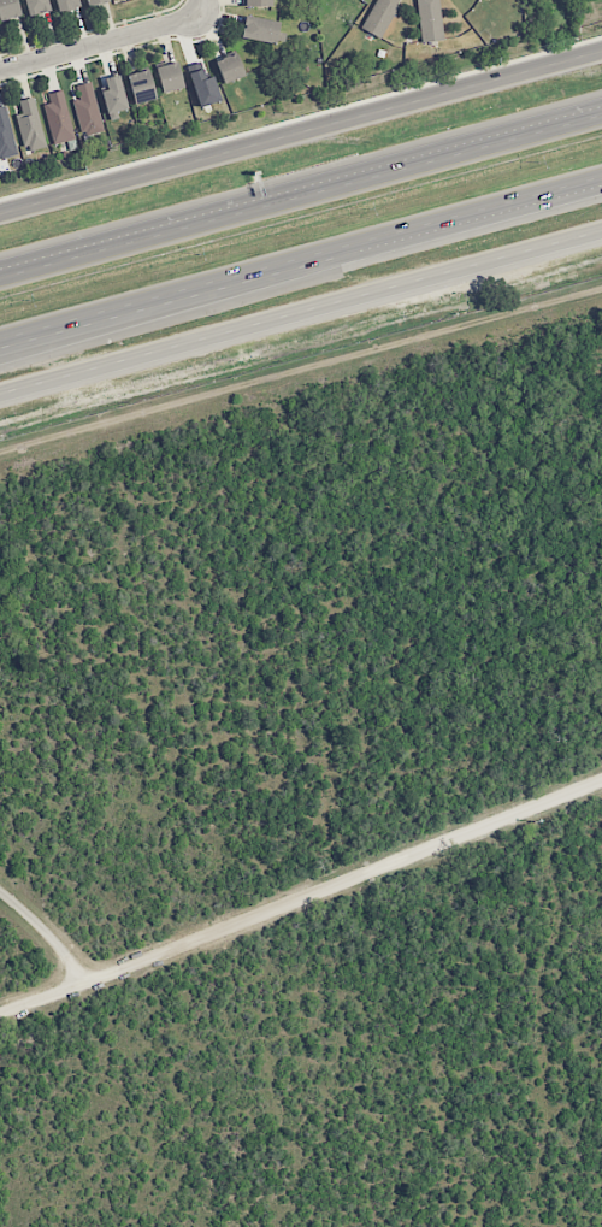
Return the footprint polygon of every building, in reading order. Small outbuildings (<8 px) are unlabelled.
[(21,16),(17,0),(0,0),(0,21),(21,16)] [(47,0),(24,0),(28,16),(50,12),(47,0)] [(79,0),(55,0),(59,13),(81,7),(79,0)] [(361,28),(380,39),(402,0),(376,0),(361,28)] [(421,43),(443,41),(440,0),(417,0),(421,43)] [(286,33),(278,32),(280,21),(245,16),(242,39),(284,44),(286,33)] [(215,61),(224,84),(245,76),(237,53),(215,61)] [(188,65),(198,107),(220,101),(213,74),(207,76),(203,61),(188,65)] [(184,88),(177,62),(155,68),(162,93),(184,88)] [(136,104),(156,99),(148,69),(127,75),(136,104)] [(128,109),(119,75),(104,78),(107,90),(101,92),(107,115),(128,109)] [(104,130),(91,82),(76,86),(79,99),(72,101),(82,136),(104,130)] [(47,94),(50,103),(43,104),(53,144),(74,139),(63,90),(47,94)] [(26,153),(46,147),(33,97),(19,101),(22,113),(16,115),(26,153)] [(5,105),(0,107),(0,159),(18,154),(5,105)]
